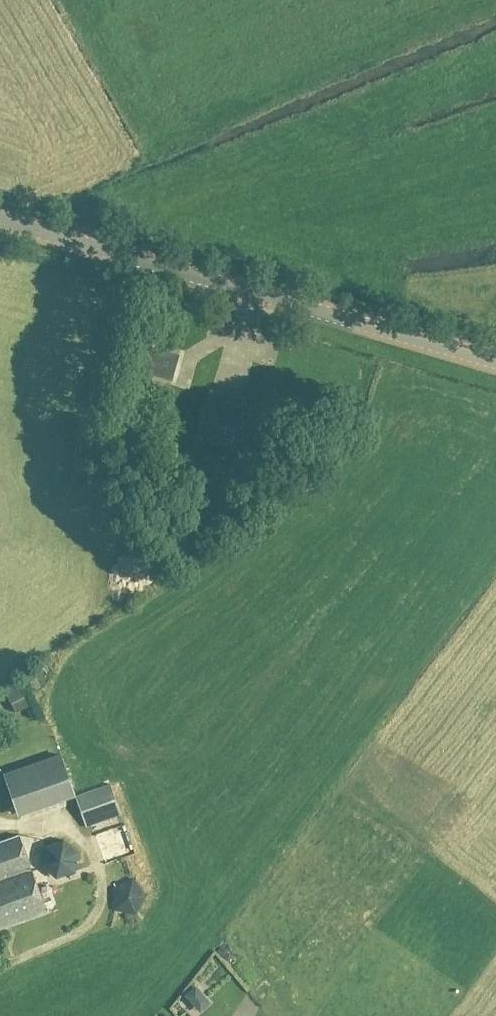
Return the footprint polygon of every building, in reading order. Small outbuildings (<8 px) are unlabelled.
[(173,382),(180,357),(145,347),(138,372),(173,382)] [(14,822),(74,807),(62,761),(3,775),(14,822)] [(110,786),(86,793),(77,796),(73,797),(85,829),(121,817),(110,786)] [(94,837),(100,863),(127,857),(121,831),(94,837)] [(30,871),(18,836),(0,843),(0,881),(30,871)] [(49,884),(72,877),(63,844),(39,850),(49,884)] [(45,913),(30,871),(0,881),(0,929),(45,913)] [(118,889),(111,911),(133,919),(141,897),(118,889)]
